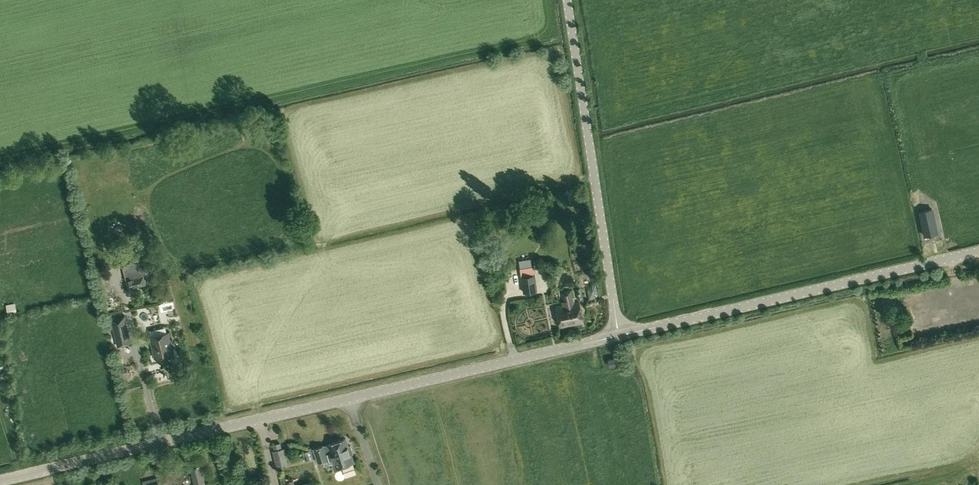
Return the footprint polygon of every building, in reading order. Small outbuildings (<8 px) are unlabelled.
[(924,236),(938,233),(933,208),(918,211),(924,236)] [(546,239),(541,234),(535,239),(539,242),(543,242),(546,239)] [(531,259),(519,261),(520,269),(532,267),(531,259)] [(532,267),(520,269),(521,277),(523,292),(537,290),(535,275),(534,275),(533,267),(532,267)] [(126,278),(125,279),(128,289),(146,284),(144,275),(143,275),(142,268),(124,272),(126,278)] [(146,274),(148,283),(159,281),(156,272),(146,274)] [(126,290),(128,297),(135,296),(134,288),(126,290)] [(574,303),(571,290),(562,292),(565,305),(556,307),(560,327),(583,322),(579,302),(574,303)] [(17,313),(15,303),(7,304),(9,314),(17,313)] [(129,335),(124,316),(112,319),(116,335),(116,338),(129,335)] [(168,332),(151,336),(156,357),(173,353),(168,332)] [(328,444),(323,446),(314,449),(318,462),(328,458),(326,454),(331,452),(334,462),(332,463),(335,471),(342,468),(341,466),(353,462),(351,454),(353,453),(350,445),(348,446),(346,438),(328,444)] [(287,464),(286,458),(283,448),(283,447),(273,450),(276,466),(287,464)] [(195,484),(203,484),(205,484),(206,484),(201,465),(190,467),(195,484)] [(157,477),(142,481),(144,484),(159,484),(157,477)]
